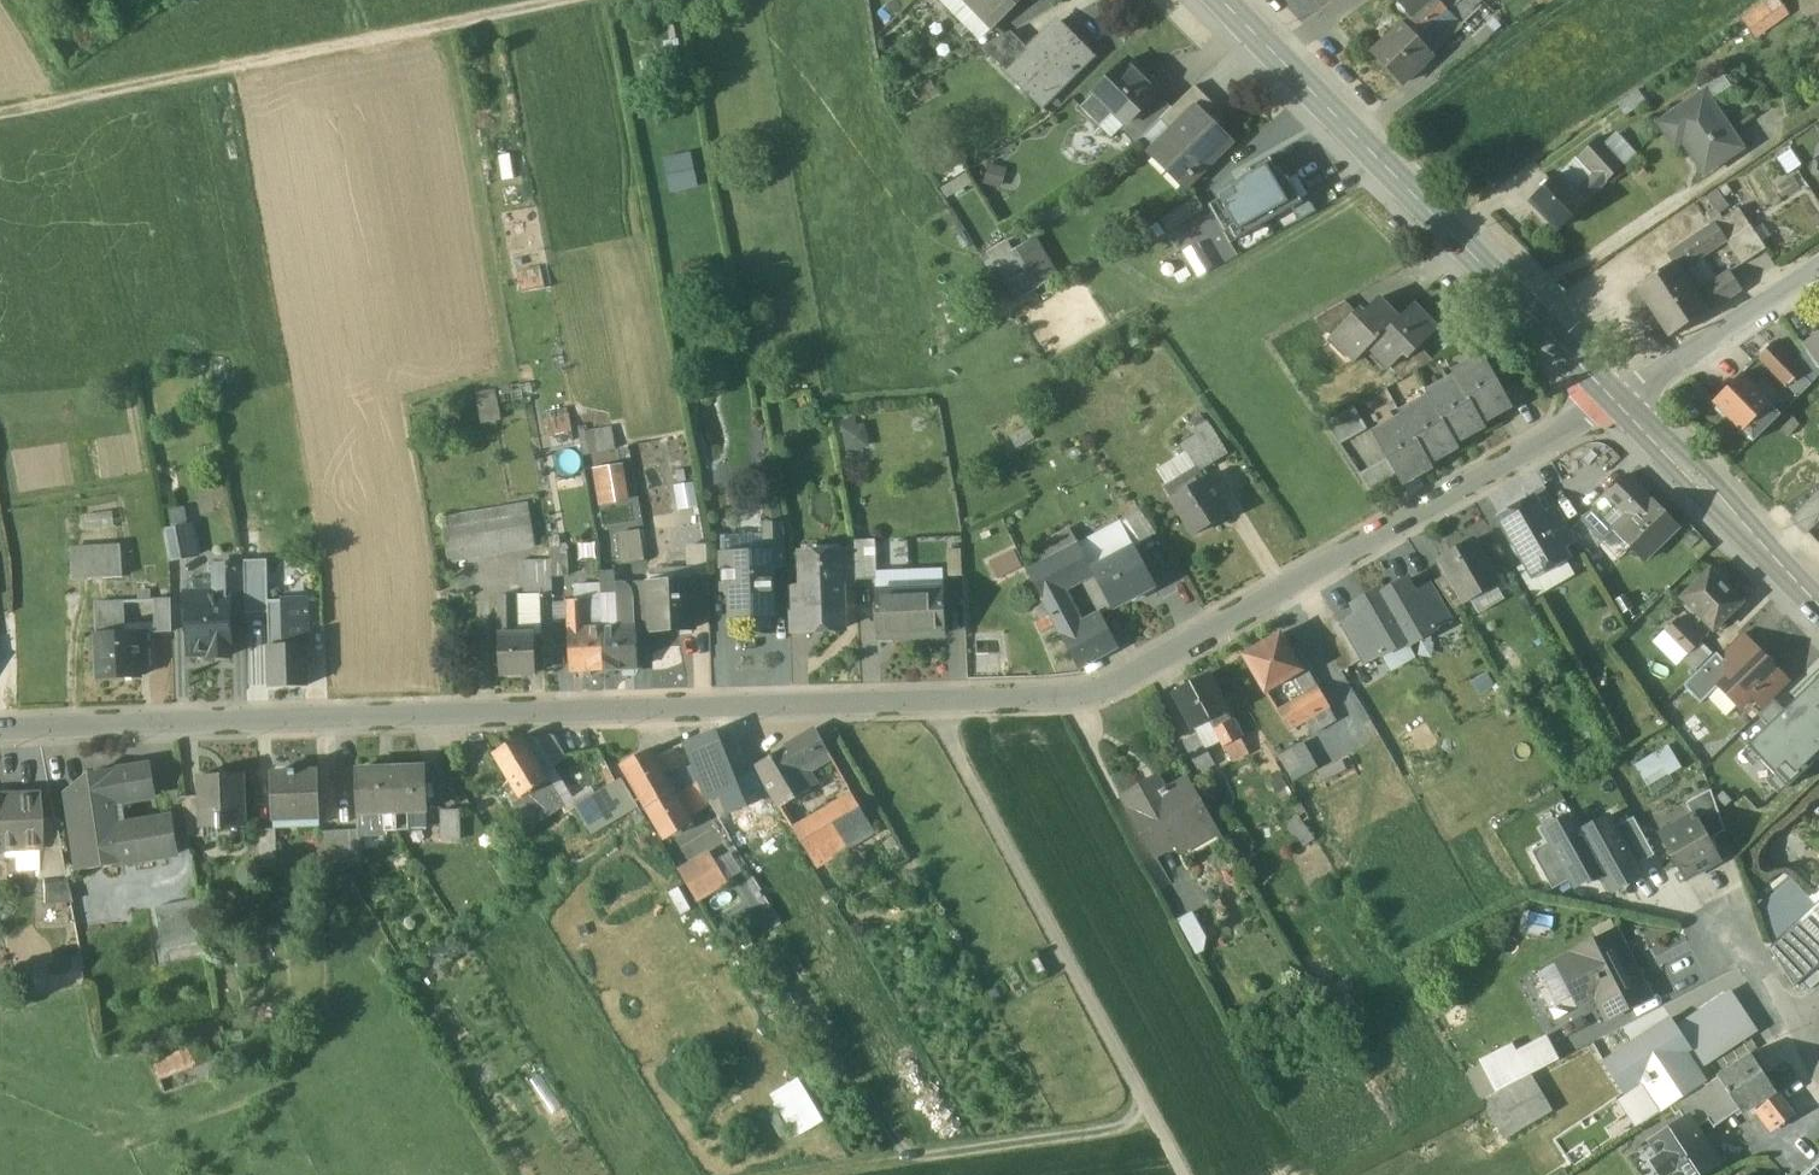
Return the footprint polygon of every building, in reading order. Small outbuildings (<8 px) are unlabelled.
[(994,25),(1020,0),(970,0),(994,25)] [(1398,1),(1398,6),(1404,13),(1409,13),(1412,16),(1429,0),(1397,0),(1398,1)] [(1404,24),(1417,38),(1447,10),(1438,0),(1429,0),(1412,16),(1404,24)] [(1447,10),(1462,25),(1474,13),(1471,10),(1481,0),(1438,0),(1447,10)] [(1740,22),(1753,40),(1788,15),(1778,0),(1771,0),(1740,22)] [(1447,10),(1417,38),(1433,55),(1463,26),(1462,25),(1447,10)] [(1058,21),(1028,50),(1021,43),(1000,64),(1041,106),(1092,56),(1058,21)] [(1404,24),(1372,54),(1402,85),(1433,55),(1417,38),(1404,24)] [(1011,32),(985,47),(1000,64),(1021,43),(1011,32)] [(1158,92),(1126,60),(1079,108),(1098,126),(1113,112),(1125,123),(1126,125),(1156,94),(1158,92)] [(1172,109),(1160,121),(1170,131),(1195,107),(1204,116),(1214,107),(1194,87),(1172,109)] [(1636,92),(1618,105),(1626,116),(1644,103),(1636,92)] [(1156,94),(1126,125),(1125,123),(1118,130),(1134,146),(1160,121),(1172,109),(1156,94)] [(1703,94),(1657,126),(1673,148),(1681,142),(1703,175),(1741,149),(1729,132),(1727,134),(1711,112),(1714,110),(1703,94)] [(1170,131),(1149,152),(1183,187),(1229,143),(1204,116),(1195,107),(1170,131)] [(1621,167),(1595,140),(1578,158),(1594,174),(1604,184),(1621,167)] [(694,152),(667,154),(669,190),(697,187),(694,152)] [(1230,230),(1236,241),(1292,210),(1303,204),(1288,177),(1286,178),(1280,168),(1277,170),(1270,158),(1248,170),(1251,175),(1231,186),(1232,189),(1220,196),(1222,199),(1210,206),(1225,233),(1230,230)] [(1594,174),(1574,194),(1584,204),(1604,184),(1594,174)] [(1574,194),(1557,176),(1529,203),(1556,232),(1584,204),(1574,194)] [(1731,192),(1725,184),(1707,196),(1721,219),(1732,211),(1724,198),(1731,192)] [(1197,198),(1161,220),(1169,233),(1205,210),(1197,198)] [(1303,204),(1292,210),(1299,222),(1317,213),(1310,200),(1303,204)] [(1763,250),(1736,209),(1714,224),(1725,241),(1723,242),(1739,266),(1763,250)] [(1714,224),(1665,256),(1670,265),(1672,263),(1678,272),(1723,242),(1725,241),(1714,224)] [(1014,301),(1058,275),(1036,237),(1011,252),(1023,272),(1004,283),(1014,301)] [(1678,272),(1672,263),(1670,265),(1634,288),(1667,338),(1705,313),(1694,295),(1678,272)] [(541,269),(517,274),(522,293),(545,287),(541,269)] [(1726,274),(1694,295),(1705,313),(1738,291),(1726,274)] [(1377,299),(1362,314),(1358,310),(1355,313),(1331,337),(1356,362),(1370,348),(1398,320),(1377,299)] [(1344,301),(1313,319),(1331,337),(1355,313),(1344,301)] [(1398,320),(1370,348),(1391,368),(1407,353),(1411,357),(1421,347),(1438,330),(1413,305),(1398,320)] [(1802,344),(1815,364),(1818,369),(1818,346),(1817,343),(1818,342),(1818,338),(1817,334),(1802,344)] [(1804,373),(1774,344),(1754,364),(1765,374),(1763,375),(1792,404),(1812,385),(1802,375),(1804,373)] [(1421,347),(1411,357),(1407,353),(1391,368),(1402,379),(1434,361),(1421,347)] [(1484,358),(1453,375),(1455,379),(1428,394),(1430,399),(1455,443),(1485,426),(1483,422),(1511,406),(1510,405),(1497,382),(1484,358)] [(1754,364),(1742,376),(1752,387),(1763,375),(1765,374),(1754,364)] [(1802,375),(1812,385),(1818,378),(1818,370),(1818,369),(1815,364),(1804,373),(1802,375)] [(1511,375),(1497,382),(1510,405),(1523,398),(1511,375)] [(1752,387),(1742,376),(1714,403),(1743,432),(1770,405),(1752,387)] [(1367,396),(1376,422),(1398,413),(1389,388),(1367,396)] [(536,398),(515,400),(517,415),(538,412),(536,398)] [(1430,399),(1400,416),(1402,419),(1374,435),(1387,459),(1400,483),(1401,484),(1432,467),(1430,462),(1457,447),(1455,443),(1430,399)] [(1365,400),(1356,403),(1367,427),(1376,423),(1365,400)] [(509,403),(489,405),(492,426),(512,423),(509,403)] [(1770,405),(1743,432),(1753,443),(1780,416),(1770,405)] [(1354,406),(1324,423),(1340,446),(1367,430),(1354,406)] [(569,412),(545,416),(548,435),(572,431),(569,412)] [(865,419),(844,421),(847,450),(868,448),(865,419)] [(1227,454),(1207,422),(1192,431),(1196,437),(1182,446),(1196,469),(1198,472),(1200,471),(1227,454)] [(612,428),(595,431),(598,448),(615,445),(612,428)] [(1387,459),(1375,466),(1388,490),(1400,483),(1387,459)] [(621,464),(597,468),(603,504),(627,500),(621,464)] [(1375,466),(1359,475),(1374,498),(1388,490),(1375,466)] [(1196,469),(1164,488),(1171,499),(1204,479),(1200,471),(1198,472),(1196,469)] [(1627,475),(1607,495),(1622,511),(1643,491),(1627,475)] [(1204,479),(1171,499),(1193,536),(1215,523),(1208,513),(1221,505),(1204,479)] [(695,485),(676,487),(678,507),(697,506),(695,485)] [(1643,491),(1622,511),(1626,515),(1614,528),(1613,528),(1614,530),(1644,560),(1678,527),(1643,491)] [(1542,514),(1533,499),(1500,518),(1513,540),(1511,547),(1516,556),(1523,558),(1527,566),(1538,560),(1544,570),(1567,557),(1563,550),(1542,514)] [(185,505),(169,508),(172,524),(188,521),(185,505)] [(529,505),(442,520),(450,562),(536,547),(529,505)] [(1577,542),(1556,505),(1542,514),(1563,550),(1577,542)] [(1614,528),(1594,507),(1582,518),(1602,541),(1614,530),(1613,528),(1614,528)] [(1141,511),(1125,521),(1140,544),(1156,534),(1141,511)] [(1140,544),(1125,521),(1079,546),(1092,570),(1133,548),(1140,544)] [(783,522),(764,523),(765,554),(772,553),(773,566),(787,566),(786,542),(783,522)] [(192,526),(164,532),(169,560),(198,555),(192,526)] [(741,535),(721,535),(722,555),(741,554),(741,535)] [(638,559),(635,536),(618,538),(621,561),(638,559)] [(875,539),(855,540),(855,551),(856,581),(877,580),(875,539)] [(1497,582),(1472,540),(1440,558),(1448,573),(1465,601),(1497,582)] [(596,542),(578,543),(579,557),(597,556),(596,542)] [(1077,544),(1026,571),(1042,601),(1061,591),(1094,574),(1079,546),(1077,544)] [(706,546),(687,547),(688,570),(688,576),(707,575),(706,546)] [(121,547),(70,550),(71,580),(123,577),(121,547)] [(568,548),(551,549),(551,560),(552,576),(569,576),(568,548)] [(1133,548),(1092,570),(1094,574),(1113,609),(1137,595),(1136,593),(1153,584),(1133,548)] [(1012,549),(986,563),(996,583),(1022,569),(1012,549)] [(855,551),(837,552),(838,562),(840,562),(841,581),(842,581),(856,581),(855,551)] [(961,551),(948,552),(949,578),(962,577),(961,551)] [(741,554),(722,555),(723,589),(730,589),(731,615),(774,614),(773,566),(772,553),(765,554),(741,554)] [(551,560),(520,562),(521,595),(540,594),(553,594),(552,576),(551,560)] [(838,562),(801,564),(802,587),(803,587),(805,624),(823,623),(823,631),(844,630),(842,581),(841,581),(840,562),(838,562)] [(216,594),(186,594),(187,628),(189,628),(190,654),(211,654),(212,657),(229,657),(228,653),(231,653),(230,614),(229,614),(228,580),(236,580),(236,565),(216,566),(216,594)] [(236,565),(236,580),(228,580),(229,614),(230,614),(246,613),(244,565),(236,565)] [(284,570),(268,571),(268,584),(285,583),(284,570)] [(688,570),(649,572),(650,597),(651,626),(651,631),(694,629),(692,582),(688,582),(688,576),(688,570)] [(1714,572),(1711,570),(1682,598),(1714,631),(1743,603),(1726,585),(1714,572)] [(1728,579),(1720,571),(1714,572),(1726,585),(1728,579)] [(626,573),(600,574),(601,593),(616,592),(626,592),(626,573)] [(1465,601),(1448,573),(1434,582),(1452,609),(1465,601)] [(1410,646),(1436,632),(1414,594),(1407,581),(1382,596),(1408,642),(1410,646)] [(1432,584),(1414,594),(1436,632),(1453,622),(1432,584)] [(802,587),(788,588),(789,624),(805,624),(803,587),(802,587)] [(943,590),(910,592),(912,636),(945,635),(943,590)] [(1079,625),(1061,591),(1042,601),(1044,605),(1050,615),(1060,635),(1079,625)] [(151,592),(137,593),(138,601),(151,601),(151,592)] [(616,592),(601,593),(601,599),(602,628),(618,627),(616,598),(616,592)] [(910,592),(876,593),(877,637),(912,636),(910,592)] [(1383,656),(1408,642),(1382,596),(1379,592),(1354,606),(1359,615),(1383,656)] [(540,594),(522,595),(521,595),(515,595),(517,628),(534,628),(535,633),(535,634),(541,634),(540,594)] [(515,595),(498,596),(499,634),(535,633),(534,628),(517,628),(515,595)] [(650,597),(633,598),(635,626),(651,626),(650,597)] [(633,598),(616,598),(618,627),(635,626),(633,598)] [(324,599),(311,600),(312,626),(325,625),(324,599)] [(601,599),(583,600),(585,629),(602,628),(601,599)] [(171,600),(154,601),(155,633),(172,633),(171,600)] [(286,600),(268,601),(269,647),(287,646),(286,600)] [(306,600),(286,600),(287,646),(307,646),(306,600)] [(583,600),(566,600),(568,629),(585,629),(583,600)] [(124,633),(123,602),(95,603),(97,635),(124,633)] [(1044,605),(1034,610),(1040,621),(1050,615),(1044,605)] [(1670,610),(1664,615),(1669,619),(1674,614),(1670,610)] [(1079,625),(1060,635),(1079,669),(1118,648),(1099,614),(1079,625)] [(1364,667),(1383,656),(1359,615),(1340,626),(1364,667)] [(1618,619),(1605,616),(1601,631),(1614,634),(1618,619)] [(1677,618),(1665,630),(1688,653),(1689,654),(1701,643),(1677,618)] [(618,627),(602,628),(604,670),(637,669),(635,626),(618,627)] [(585,629),(568,629),(569,672),(604,670),(602,628),(585,629)] [(97,635),(96,635),(98,679),(140,677),(139,657),(149,657),(148,632),(124,633),(97,635)] [(535,633),(499,634),(501,674),(536,673),(535,634),(535,633)] [(1280,633),(1244,654),(1266,690),(1290,676),(1302,669),(1285,641),(1280,633)] [(1310,664),(1294,636),(1285,641),(1302,669),(1306,666),(1310,664)] [(1740,636),(1718,657),(1730,669),(1730,670),(1752,649),(1751,648),(1740,636)] [(1701,643),(1689,654),(1688,653),(1683,658),(1694,669),(1711,653),(1701,643)] [(287,646),(269,647),(270,686),(308,685),(307,646),(287,646)] [(1776,673),(1777,672),(1753,646),(1751,648),(1752,649),(1730,670),(1730,669),(1716,683),(1719,686),(1738,705),(1741,708),(1751,698),(1750,697),(1775,673),(1776,673)] [(1684,686),(1701,704),(1709,697),(1719,686),(1716,683),(1730,669),(1718,657),(1715,655),(1684,686)] [(1302,669),(1290,676),(1302,697),(1319,687),(1306,666),(1302,669)] [(1209,673),(1175,691),(1194,728),(1210,719),(1228,710),(1229,709),(1209,673)] [(1775,673),(1750,697),(1751,698),(1762,709),(1787,685),(1776,673),(1775,673)] [(1814,681),(1781,714),(1813,747),(1814,748),(1818,743),(1818,686),(1814,681)] [(1727,716),(1738,705),(1719,686),(1709,697),(1727,716)] [(1302,697),(1278,711),(1289,729),(1304,720),(1329,705),(1319,687),(1302,697)] [(1329,705),(1304,720),(1312,734),(1337,719),(1329,705)] [(1228,710),(1210,719),(1224,746),(1225,746),(1240,738),(1242,737),(1228,710)] [(1813,747),(1781,714),(1764,731),(1796,763),(1813,747)] [(718,730),(685,743),(695,768),(700,782),(708,801),(722,796),(741,788),(718,730)] [(816,730),(802,738),(822,773),(836,764),(816,730)] [(1796,763),(1764,731),(1751,744),(1781,776),(1782,777),(1796,763)] [(1214,762),(1199,733),(1183,742),(1198,770),(1214,762)] [(554,735),(534,736),(551,765),(567,756),(554,735)] [(521,736),(493,753),(519,798),(528,793),(548,781),(521,736)] [(822,773),(802,738),(787,747),(809,782),(822,773)] [(1240,738),(1225,746),(1232,760),(1248,752),(1240,738)] [(1280,754),(1292,779),(1318,766),(1305,741),(1280,754)] [(1669,745),(1636,766),(1651,788),(1683,767),(1669,745)] [(809,782),(787,747),(757,764),(781,806),(798,797),(813,789),(809,782)] [(652,750),(622,766),(646,806),(675,791),(670,781),(652,750)] [(1318,771),(1327,784),(1345,772),(1335,759),(1318,771)] [(1796,763),(1782,777),(1781,776),(1769,787),(1783,802),(1808,777),(1796,763)] [(836,764),(822,773),(839,802),(852,794),(836,764)] [(149,765),(83,776),(85,787),(62,791),(73,859),(106,854),(110,878),(130,874),(128,862),(177,854),(171,818),(116,827),(112,804),(154,797),(149,765)] [(426,768),(395,769),(397,812),(408,811),(428,810),(428,798),(427,787),(426,768)] [(695,768),(670,781),(675,791),(677,793),(687,789),(700,782),(695,768)] [(395,769),(358,771),(359,813),(387,812),(397,812),(395,769)] [(294,770),(290,770),(290,773),(272,773),(274,818),(319,817),(317,772),(295,773),(294,770)] [(245,774),(201,776),(202,796),(203,827),(205,827),(219,826),(219,828),(224,828),(224,826),(245,825),(245,827),(247,827),(245,774)] [(1156,779),(1145,785),(1153,798),(1163,792),(1162,790),(1164,788),(1157,776),(1155,777),(1156,779)] [(1162,790),(1163,792),(1153,798),(1145,785),(1145,784),(1125,796),(1131,807),(1129,809),(1158,859),(1160,858),(1159,855),(1215,823),(1189,777),(1170,788),(1169,786),(1164,788),(1162,790)] [(620,779),(574,806),(579,815),(590,833),(636,805),(620,779)] [(548,781),(528,793),(544,819),(563,807),(548,781)] [(700,782),(687,789),(697,808),(708,801),(700,782)] [(741,788),(722,796),(729,812),(747,805),(741,788)] [(687,789),(677,793),(688,813),(697,808),(687,789)] [(1710,790),(1685,803),(1692,814),(1693,814),(1708,840),(1724,831),(1710,790)] [(675,791),(646,806),(664,837),(692,820),(688,813),(677,793),(675,791)] [(1770,799),(1764,791),(1752,801),(1758,808),(1770,799)] [(839,802),(810,819),(811,821),(795,830),(816,866),(828,859),(875,832),(852,794),(839,802)] [(0,797),(0,850),(37,848),(38,848),(35,796),(0,797)] [(202,796),(182,797),(189,838),(206,837),(205,827),(203,827),(202,796)] [(722,796),(708,801),(723,826),(733,822),(729,812),(722,796)] [(798,797),(781,806),(795,830),(811,821),(810,819),(798,797)] [(574,806),(566,811),(572,820),(579,815),(574,806)] [(462,838),(460,809),(442,809),(443,838),(462,838)] [(428,810),(408,811),(409,828),(429,827),(428,810)] [(408,811),(397,812),(397,829),(409,828),(408,811)] [(397,812),(387,812),(387,829),(397,829),(397,812)] [(1708,840),(1693,814),(1692,814),(1659,833),(1685,880),(1719,861),(1708,840)] [(1551,842),(1572,880),(1575,886),(1589,879),(1590,882),(1604,875),(1581,832),(1572,816),(1545,831),(1551,842)] [(1581,832),(1604,875),(1614,892),(1628,884),(1626,880),(1639,873),(1636,867),(1615,828),(1608,817),(1581,832)] [(1634,818),(1615,828),(1636,867),(1655,856),(1634,818)] [(360,829),(340,830),(341,862),(361,861),(360,829)] [(340,830),(320,830),(321,863),(341,862),(340,830)] [(1551,842),(1532,853),(1553,890),(1572,880),(1551,842)] [(38,848),(37,848),(38,880),(65,879),(59,847),(38,848)] [(277,859),(263,859),(264,873),(278,872),(277,859)] [(693,884),(711,914),(745,895),(728,864),(693,884)] [(157,909),(165,949),(205,941),(199,900),(157,909)] [(1797,921),(1803,927),(1804,926),(1818,941),(1818,901),(1797,921)] [(1210,945),(1195,915),(1181,922),(1197,952),(1210,945)] [(1803,927),(1797,921),(1768,947),(1793,987),(1818,963),(1818,941),(1804,926),(1803,927)] [(1616,931),(1557,961),(1575,995),(1591,987),(1607,1019),(1650,997),(1616,931)] [(256,938),(234,942),(239,966),(261,962),(256,938)] [(1037,956),(1026,963),(1034,978),(1046,972),(1037,956)] [(1723,995),(1676,1026),(1703,1067),(1750,1036),(1723,995)] [(1690,1050),(1670,1019),(1606,1062),(1604,1060),(1603,1061),(1618,1082),(1639,1068),(1645,1077),(1639,1081),(1642,1085),(1643,1087),(1649,1082),(1667,1108),(1669,1107),(1691,1092),(1705,1082),(1704,1081),(1703,1082),(1684,1054),(1690,1050)] [(1548,1037),(1517,1053),(1528,1075),(1532,1074),(1559,1059),(1548,1037)] [(207,1042),(153,1064),(165,1093),(219,1071),(207,1042)] [(1750,1053),(1716,1075),(1717,1076),(1738,1108),(1741,1107),(1753,1099),(1757,1105),(1757,1104),(1776,1092),(1750,1053)] [(1528,1075),(1482,1099),(1506,1138),(1553,1111),(1532,1074),(1528,1075)] [(800,1076),(770,1092),(796,1137),(825,1120),(800,1076)] [(1738,1108),(1717,1076),(1705,1085),(1726,1118),(1742,1108),(1741,1107),(1738,1108)] [(1705,1085),(1692,1094),(1709,1119),(1713,1126),(1723,1120),(1726,1118),(1705,1085)] [(1691,1092),(1669,1107),(1675,1115),(1679,1112),(1684,1120),(1688,1118),(1695,1128),(1709,1119),(1692,1094),(1691,1092)] [(1776,1092),(1757,1104),(1775,1128),(1793,1115),(1776,1092)] [(1652,1141),(1661,1155),(1652,1161),(1661,1174),(1667,1174),(1672,1172),(1674,1174),(1698,1174),(1717,1162),(1695,1128),(1688,1118),(1684,1120),(1652,1141)] [(1802,1174),(1818,1174),(1818,1160),(1802,1174)]
